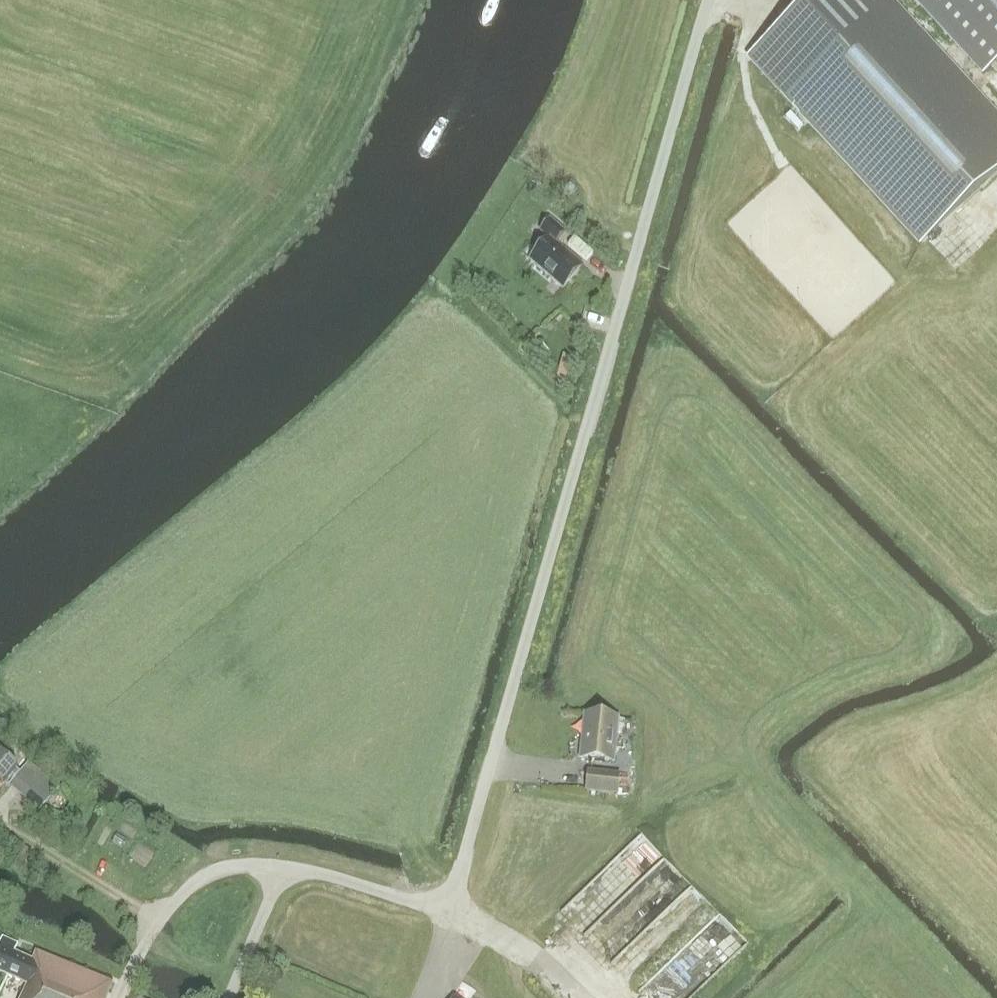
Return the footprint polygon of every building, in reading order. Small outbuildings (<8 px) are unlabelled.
[(750,57),(922,243),(996,174),(996,120),(889,3),(897,0),(810,0),(811,1),(750,57)] [(982,72),(996,59),(996,0),(916,0),(982,72)] [(803,127),(790,113),(785,117),(798,131),(803,127)] [(569,193),(573,188),(569,184),(565,188),(569,193)] [(530,261),(563,289),(582,266),(556,244),(565,233),(549,220),(540,231),(549,239),(530,261)] [(565,381),(572,357),(563,354),(556,378),(565,381)] [(613,762),(617,718),(586,715),(581,759),(613,762)] [(18,768),(1,755),(0,757),(0,789),(18,768)] [(45,803),(59,789),(51,781),(52,780),(29,760),(15,777),(31,791),(45,803)] [(617,795),(620,775),(588,772),(586,792),(617,795)] [(18,944),(2,938),(0,942),(0,972),(28,984),(22,997),(106,997),(108,993),(113,995),(117,985),(36,952),(33,961),(14,953),(18,944)]
